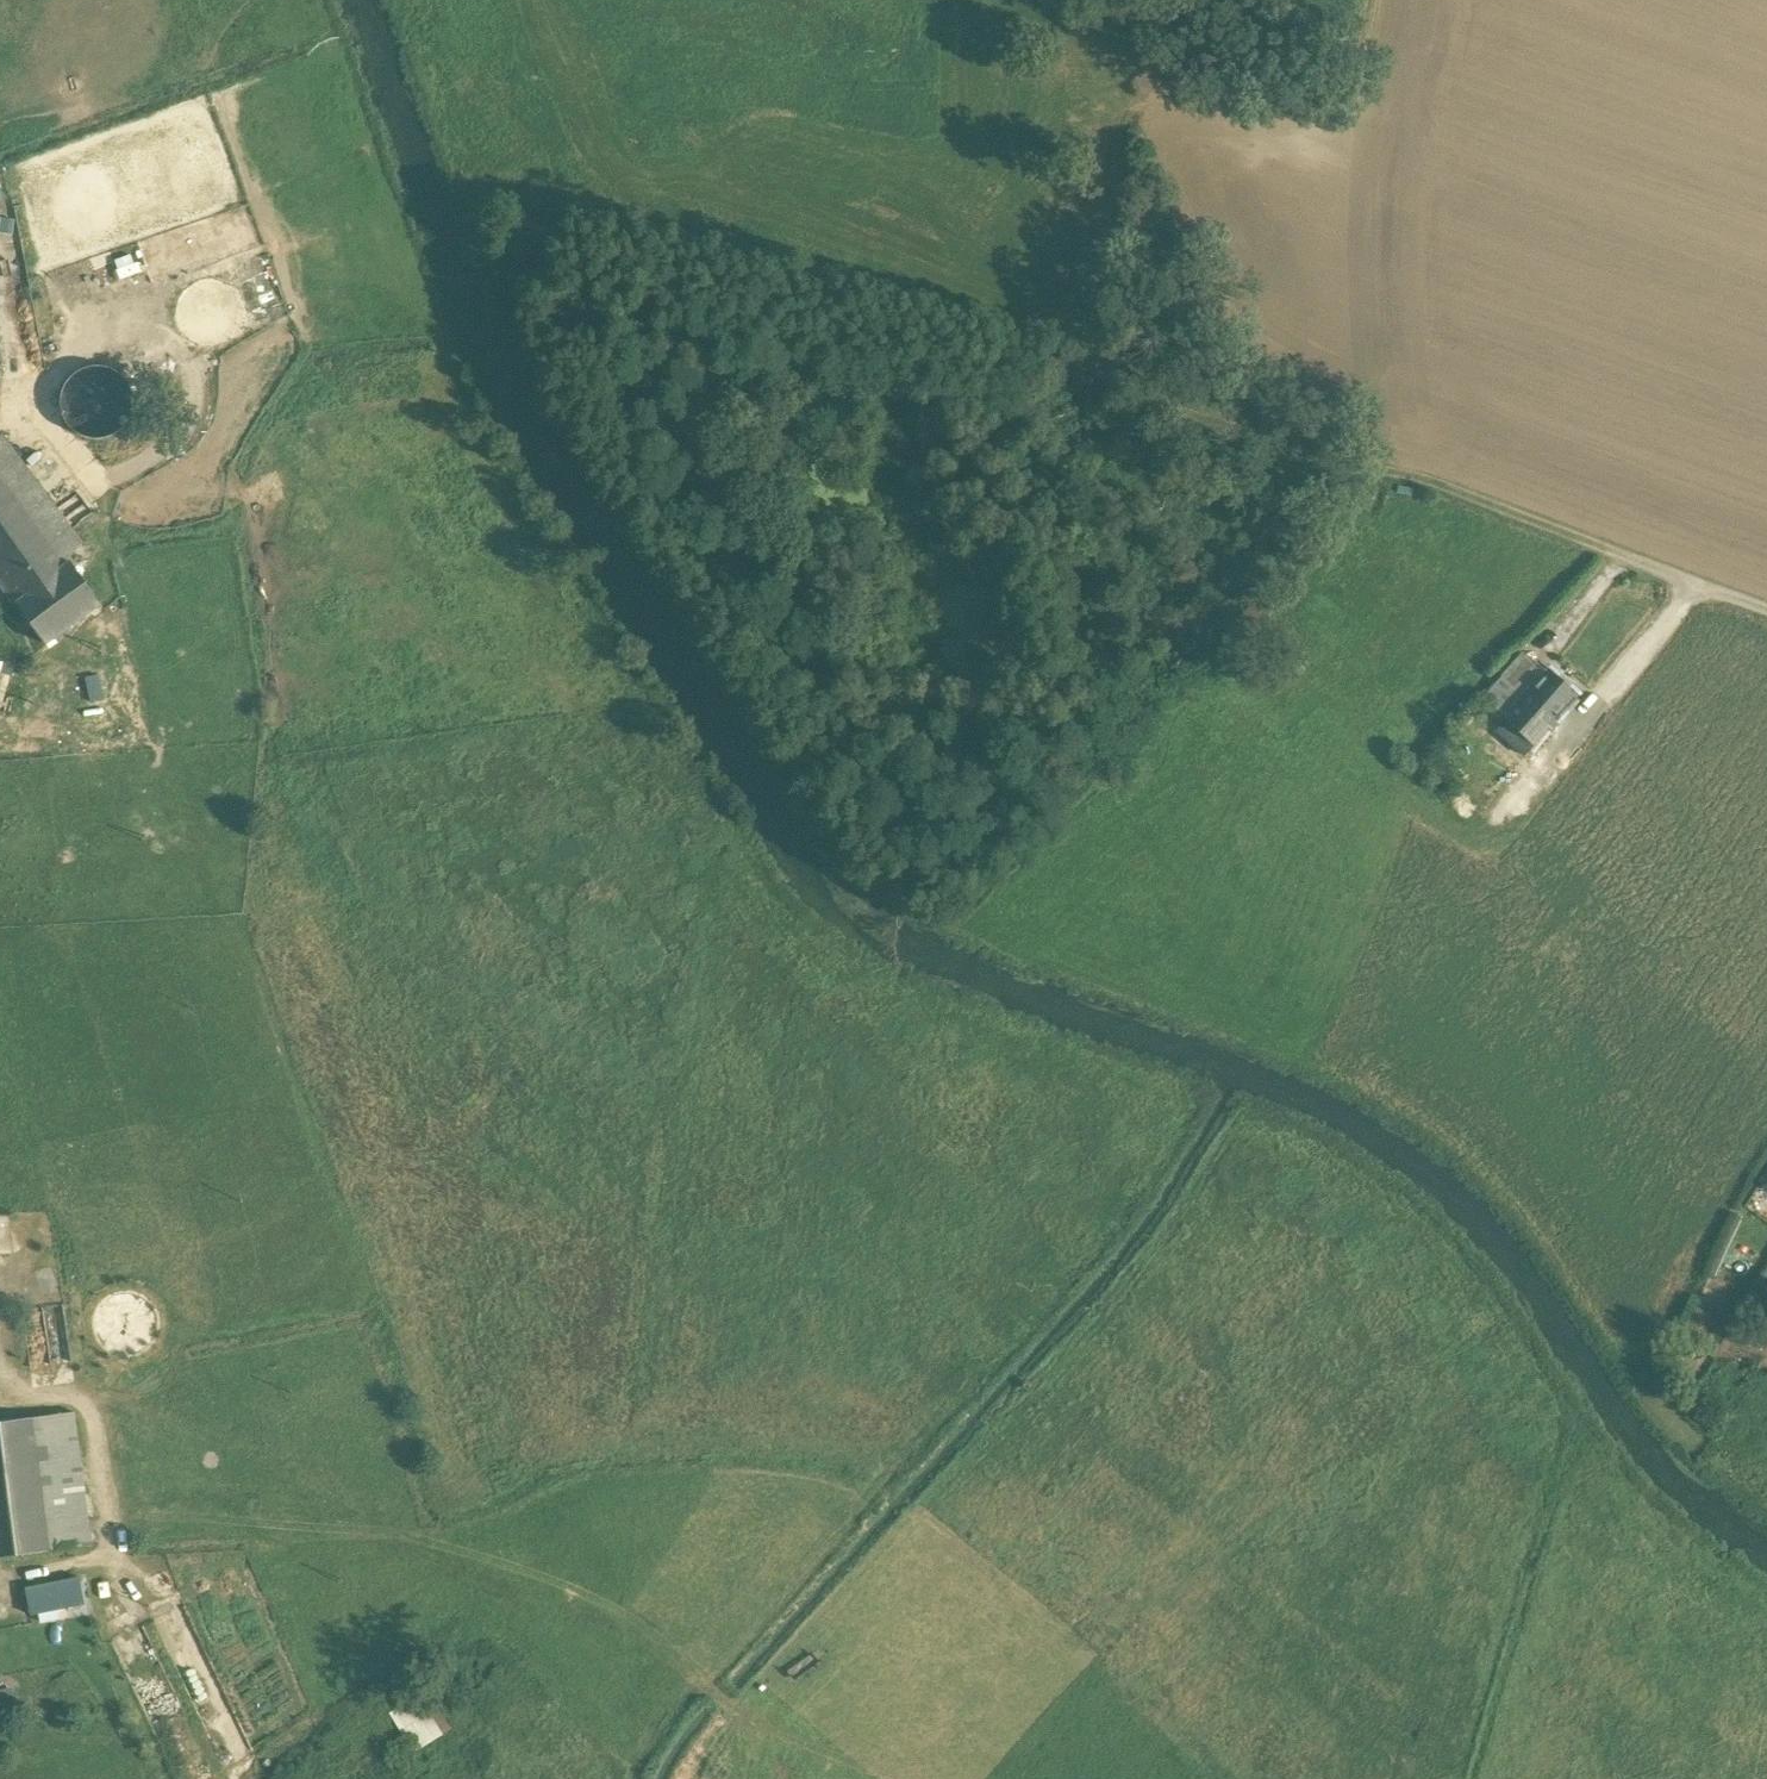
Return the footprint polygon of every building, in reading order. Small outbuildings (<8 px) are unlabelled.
[(134,243),(110,249),(115,270),(138,264),(134,243)] [(131,416),(134,402),(131,388),(123,377),(111,369),(97,366),(83,369),(71,377),(64,389),(61,403),(64,417),(72,429),(84,437),(98,439),(112,436),(124,428),(131,416)] [(2,435),(0,437),(0,467),(58,545),(66,556),(83,544),(2,435)] [(0,467),(0,580),(4,586),(58,545),(0,467)] [(58,545),(4,586),(47,645),(102,604),(66,556),(58,545)] [(1547,675),(1523,654),(1503,677),(1526,698),(1547,675)] [(91,699),(103,697),(99,674),(87,676),(91,699)] [(1507,719),(1496,732),(1523,757),(1554,723),(1554,722),(1575,699),(1548,674),(1547,675),(1526,698),(1507,719)] [(1526,698),(1503,677),(1483,698),(1507,719),(1526,698)] [(158,1336),(160,1323),(157,1310),(150,1299),(139,1292),(126,1290),(113,1292),(102,1300),(95,1311),(93,1324),(96,1336),(103,1347),(114,1354),(127,1357),(140,1354),(150,1347),(158,1336)] [(64,1304),(43,1307),(52,1365),(72,1362),(64,1304)] [(43,1307),(22,1309),(30,1367),(52,1365),(43,1307)] [(75,1412),(46,1416),(51,1449),(79,1445),(75,1412)] [(79,1445),(51,1449),(46,1416),(32,1418),(50,1550),(92,1545),(79,1445)] [(0,1422),(0,1557),(50,1550),(32,1418),(0,1422)] [(79,1577),(26,1588),(31,1615),(85,1604),(79,1577)] [(0,1690),(0,1713),(1,1719),(13,1717),(8,1689),(0,1690)] [(422,1692),(387,1714),(413,1755),(448,1732),(422,1692)]
